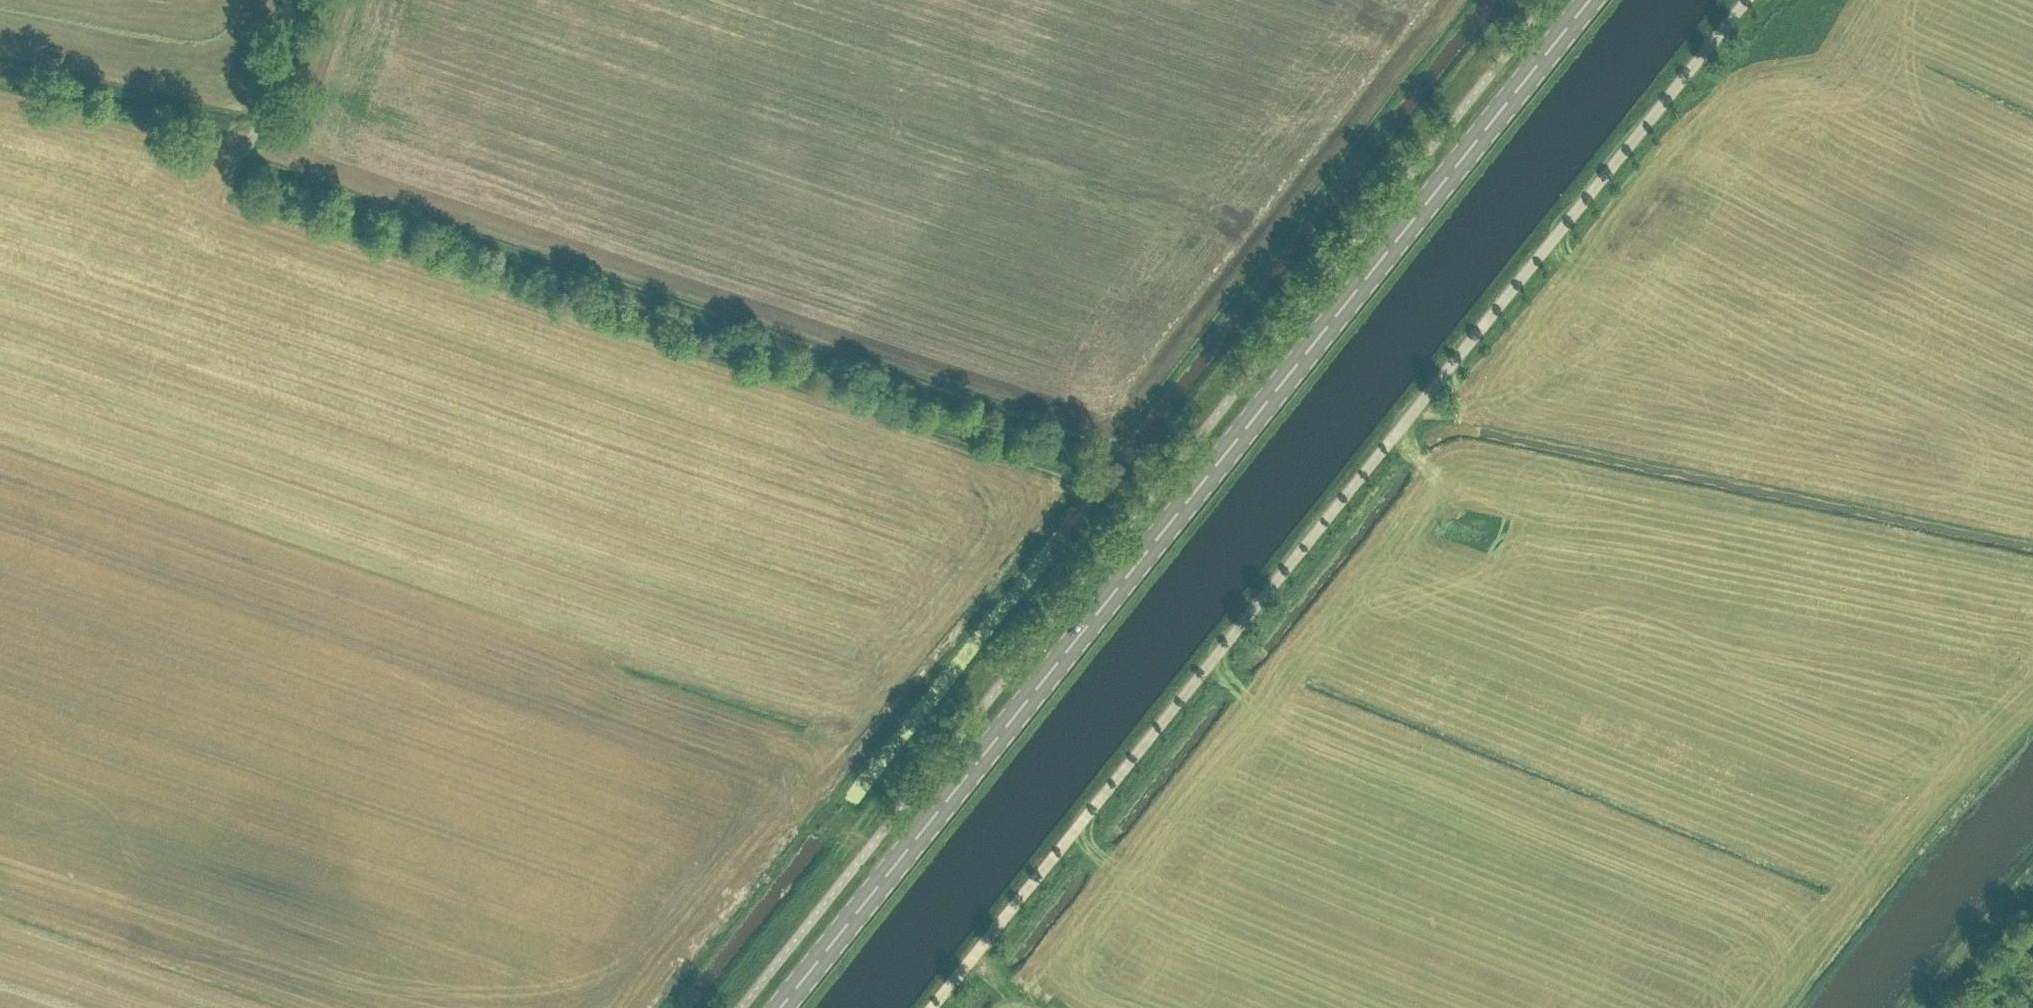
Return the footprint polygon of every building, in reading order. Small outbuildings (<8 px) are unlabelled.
[(1763,80),(1762,89),(1780,93),(1781,83),(1763,80)]
